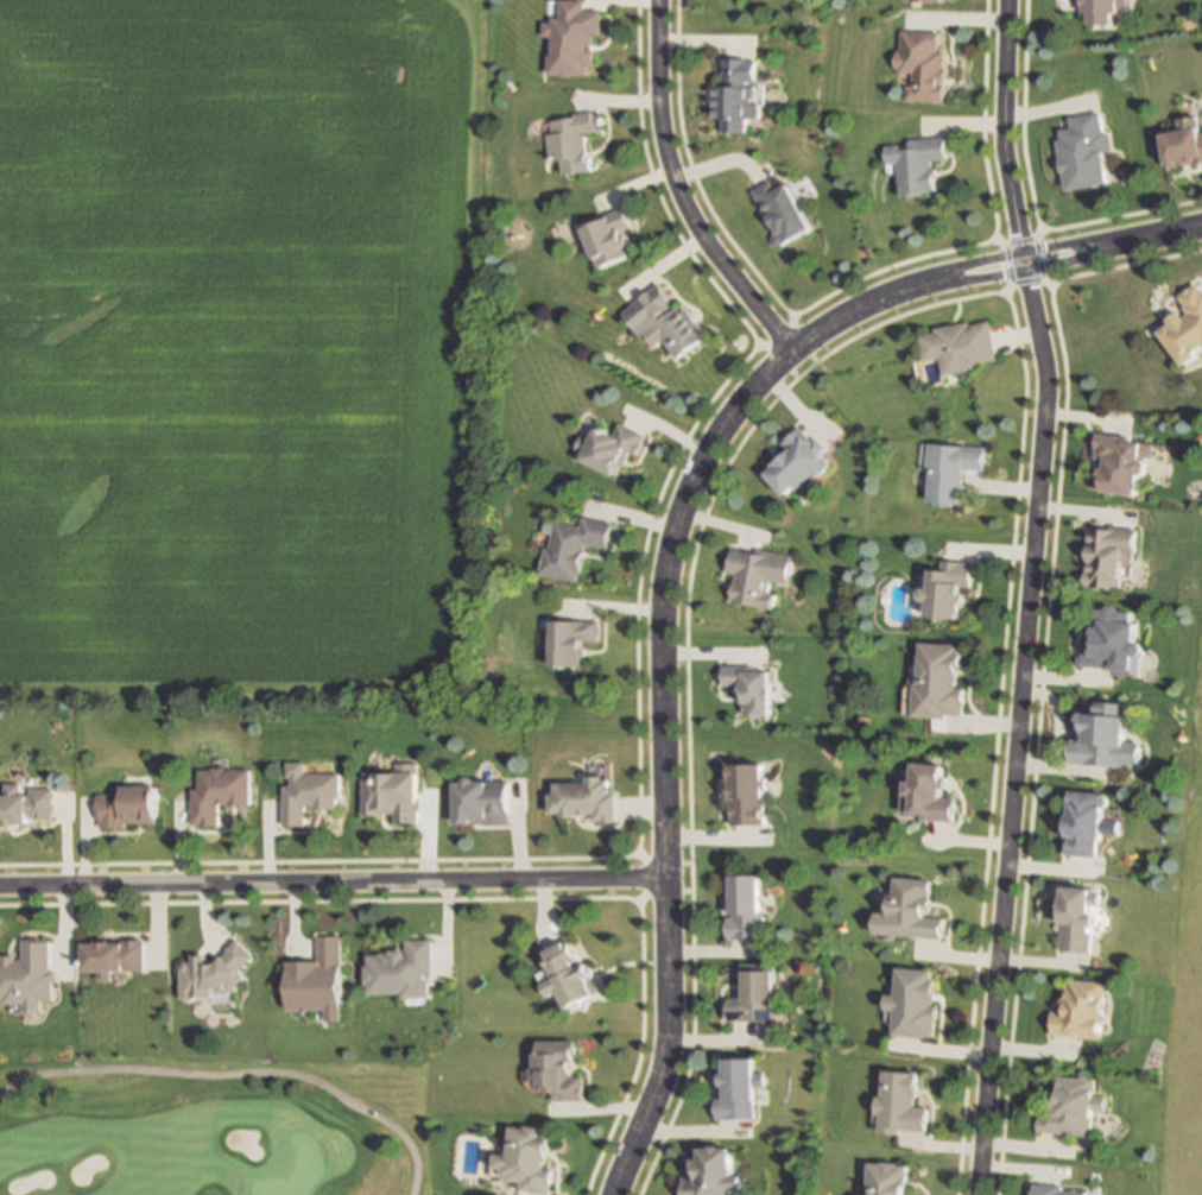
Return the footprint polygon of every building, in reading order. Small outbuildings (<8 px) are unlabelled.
[(557,14),(558,0),(582,0),(582,7),(595,7),(595,8),(601,8),(600,33),(595,33),(595,43),(586,43),(586,46),(591,46),(591,62),(584,62),(584,70),(550,69),(550,64),(546,64),(546,51),(550,51),(551,32),(543,31),(543,18),(551,19),(551,14),(557,14)] [(1081,2),(1081,0),(1116,0),(1116,6),(1111,6),(1111,18),(1107,18),(1088,18),(1089,13),(1087,13),(1087,8),(1089,8),(1089,5),(1083,5),(1083,2),(1081,2)] [(936,29),(936,46),(943,46),(943,97),(936,97),(912,97),(906,97),(906,80),(912,80),(912,69),(899,69),(899,67),(896,67),(896,46),(899,46),(899,29),(936,29)] [(746,58),(746,61),(754,61),(754,102),(758,102),(758,116),(754,116),(746,116),(746,129),(722,131),(722,116),(715,116),(715,75),(722,75),(722,58),(746,58)] [(1100,118),(1102,128),(1106,127),(1109,146),(1101,148),(1107,177),(1067,186),(1061,157),(1056,138),(1062,137),(1059,126),(1071,124),(1068,110),(1097,105),(1100,118)] [(586,134),(591,169),(564,173),(561,157),(556,158),(555,150),(551,150),(548,132),(551,132),(550,121),(599,112),(602,132),(586,134)] [(1201,129),(1201,159),(1165,164),(1159,127),(1200,120),(1201,129)] [(931,160),(934,189),(925,190),(925,192),(900,195),(898,163),(887,164),(886,145),(897,144),(909,143),(909,140),(947,138),(947,140),(948,159),(931,160)] [(773,182),(777,189),(786,183),(811,227),(782,242),(758,198),(754,192),(773,182)] [(622,233),(625,239),(627,238),(630,242),(627,244),(625,246),(628,253),(600,267),(593,253),(589,255),(580,233),(583,232),(582,228),(611,215),(624,209),(632,228),(622,233)] [(1198,277),(1201,281),(1201,339),(1192,347),(1195,350),(1182,360),(1157,327),(1169,318),(1166,315),(1178,305),(1183,314),(1188,310),(1176,295),(1198,277)] [(658,280),(678,305),(682,303),(706,330),(677,354),(654,327),(644,335),(622,309),(658,280)] [(989,317),(998,358),(979,362),(980,366),(943,373),(943,369),(941,356),(924,359),(918,331),(935,328),(934,325),(970,317),(972,321),(989,317)] [(638,429),(645,432),(637,451),(630,449),(624,462),(620,461),(615,472),(580,456),(594,422),(614,431),(618,421),(634,428),(638,429)] [(801,422),(814,437),(817,434),(824,442),(821,444),(823,448),(822,449),(825,454),(828,456),(831,460),(817,474),(812,470),(798,485),(795,482),(787,491),(766,468),(789,447),(782,438),(801,422)] [(1096,430),(1109,431),(1120,431),(1120,436),(1139,437),(1139,440),(1152,441),(1151,455),(1138,454),(1138,456),(1139,456),(1140,456),(1140,457),(1141,457),(1143,459),(1143,460),(1144,460),(1144,461),(1144,462),(1144,463),(1144,464),(1144,466),(1143,467),(1143,468),(1141,468),(1140,469),(1139,469),(1138,469),(1137,469),(1135,488),(1105,486),(1106,482),(1101,482),(1101,476),(1097,476),(1099,466),(1102,466),(1102,456),(1094,456),(1095,437),(1096,430)] [(986,444),(985,468),(966,467),(963,498),(960,498),(960,500),(951,500),(951,502),(937,501),(937,499),(928,498),(928,495),(923,495),(925,464),(926,464),(928,441),(986,444)] [(606,545),(584,542),(577,577),(538,570),(544,545),(549,546),(555,519),(581,524),(582,514),(611,520),(606,545)] [(1135,527),(1133,561),(1124,559),(1121,583),(1121,587),(1102,586),(1102,582),(1088,581),(1083,581),(1084,568),(1089,569),(1090,557),(1087,557),(1089,524),(1135,527)] [(733,546),(764,551),(765,548),(791,551),(790,555),(793,555),(789,582),(770,578),(767,588),(776,590),(771,608),(729,598),(734,581),(735,574),(728,573),(733,546)] [(976,562),(972,586),(962,584),(959,614),(923,609),(924,598),(923,598),(922,598),(921,596),(919,595),(918,594),(918,593),(918,592),(918,590),(918,589),(918,588),(918,587),(919,587),(919,586),(921,584),(922,584),(923,583),(924,583),(925,583),(928,564),(942,565),(943,556),(966,558),(976,562)] [(1116,601),(1115,607),(1127,608),(1127,615),(1133,615),(1132,637),(1137,638),(1139,640),(1140,646),(1137,651),(1132,651),(1130,672),(1121,671),(1113,670),(1113,666),(1088,664),(1078,663),(1081,634),(1090,636),(1093,605),(1102,606),(1103,600),(1116,601)] [(581,617),(581,619),(600,619),(600,638),(581,638),(581,645),(583,645),(583,653),(581,653),(581,664),(550,664),(550,617),(581,617)] [(962,651),(961,664),(959,664),(957,679),(956,684),(967,685),(964,713),(948,712),(948,715),(915,713),(915,709),(900,708),(903,681),(907,681),(909,676),(915,676),(917,638),(960,640),(960,651),(962,651)] [(738,664),(738,668),(766,666),(768,710),(739,712),(738,684),(720,683),(721,663),(738,664)] [(1125,698),(1124,709),(1121,738),(1138,739),(1135,764),(1067,759),(1069,734),(1077,734),(1078,706),(1101,707),(1101,697),(1125,698)] [(765,774),(765,789),(761,788),(761,821),(722,821),(725,758),(763,759),(763,774),(765,774)] [(947,773),(947,785),(940,784),(940,795),(955,796),(954,820),(937,818),(923,817),(923,809),(909,808),(910,790),(903,789),(904,774),(911,776),(912,758),(942,760),(941,773),(947,773)] [(302,760),(302,772),(333,771),(337,771),(337,795),(333,796),(333,803),(333,807),(311,807),(311,803),(303,804),(303,823),(280,823),(280,784),(287,784),(287,772),(284,772),(284,760),(287,760),(302,760)] [(195,823),(189,823),(189,786),(195,786),(195,767),(246,767),(246,802),(215,802),(215,823),(195,823)] [(413,771),(413,813),(413,820),(393,820),(393,814),(360,814),(360,771),(413,771)] [(602,774),(602,779),(607,779),(607,791),(613,791),(613,810),(613,818),(590,818),(590,810),(572,810),(572,814),(559,814),(559,810),(551,810),(546,810),(546,791),(551,791),(551,779),(584,779),(584,774),(602,774)] [(450,779),(505,779),(505,821),(450,821),(450,779)] [(24,820),(0,820),(0,791),(1,791),(1,780),(19,782),(19,791),(27,791),(27,786),(50,788),(50,792),(50,816),(24,816),(24,820)] [(1116,818),(1116,830),(1099,829),(1099,836),(1096,836),(1094,836),(1093,854),(1062,852),(1063,834),(1067,788),(1099,789),(1101,790),(1100,817),(1116,818)] [(153,790),(153,820),(125,820),(125,827),(99,827),(99,820),(95,820),(95,790),(153,790)] [(755,871),(755,910),(761,910),(761,936),(755,936),(727,936),(722,936),(722,915),(727,915),(727,871),(755,871)] [(930,877),(928,898),(931,898),(930,905),(928,905),(926,915),(944,916),(942,936),(924,935),(888,931),(888,929),(880,929),(881,911),(886,911),(887,892),(892,892),(894,873),(930,877)] [(1101,891),(1100,902),(1088,900),(1087,911),(1095,911),(1094,923),(1090,923),(1087,951),(1059,948),(1062,921),(1058,919),(1061,881),(1089,884),(1088,890),(1101,891)] [(339,1006),(339,1018),(324,1018),(324,1006),(285,1006),(285,957),(315,957),(315,934),(339,934),(339,957),(339,1006)] [(252,954),(238,969),(242,974),(234,982),(234,984),(234,985),(234,986),(233,987),(232,988),(230,988),(229,989),(228,989),(227,989),(227,988),(226,988),(224,988),(224,987),(223,987),(223,986),(223,985),(222,985),(208,985),(208,994),(178,994),(178,961),(190,961),(190,951),(205,951),(205,961),(208,961),(211,962),(233,937),(252,954)] [(424,972),(424,979),(426,979),(426,994),(425,994),(401,995),(400,989),(367,991),(367,982),(363,982),(362,963),(367,963),(366,954),(379,953),(379,951),(388,950),(388,948),(405,948),(404,938),(423,937),(430,937),(431,972),(424,972)] [(561,937),(567,949),(572,947),(580,962),(583,960),(599,991),(565,1007),(556,988),(548,993),(533,966),(548,959),(542,947),(561,937)] [(107,967),(107,976),(95,976),(95,967),(80,967),(80,938),(141,938),(143,966),(107,967)] [(20,999),(0,999),(0,959),(0,955),(14,955),(14,959),(20,959),(20,942),(49,941),(49,970),(56,970),(56,981),(49,981),(50,999),(39,999),(39,1010),(21,1010),(20,999)] [(937,979),(936,1000),(929,999),(929,1006),(938,1006),(936,1036),(926,1035),(893,1032),(894,1016),(882,1014),(884,1006),(885,991),(896,992),(898,963),(931,966),(931,978),(937,979)] [(771,1018),(771,1029),(754,1029),(753,1018),(723,1019),(723,994),(739,993),(738,966),(770,965),(770,993),(771,1018)] [(1103,979),(1101,1013),(1099,1037),(1050,1032),(1051,1009),(1061,1010),(1064,975),(1103,979)] [(569,1050),(569,1075),(582,1075),(582,1099),(569,1099),(552,1099),(552,1089),(543,1089),(543,1082),(536,1082),(536,1080),(531,1080),(531,1075),(527,1075),(527,1066),(531,1066),(531,1050),(536,1050),(536,1038),(569,1038),(574,1038),(574,1050),(569,1050)] [(751,1054),(751,1069),(763,1069),(763,1085),(752,1086),(752,1095),(752,1098),(752,1118),(713,1118),(713,1096),(721,1095),(721,1085),(719,1085),(717,1075),(721,1075),(721,1054),(751,1054)] [(918,1069),(916,1104),(930,1105),(928,1130),(913,1128),(899,1127),(899,1132),(879,1130),(879,1126),(879,1119),(873,1119),(874,1094),(881,1094),(884,1067),(918,1069)] [(1107,1094),(1106,1109),(1089,1108),(1087,1134),(1052,1132),(1036,1130),(1038,1106),(1050,1107),(1051,1094),(1056,1094),(1058,1074),(1093,1076),(1090,1093),(1107,1094)] [(543,1125),(543,1127),(542,1134),(546,1134),(550,1134),(549,1149),(545,1147),(543,1166),(551,1168),(550,1183),(549,1191),(549,1194),(531,1191),(531,1189),(518,1188),(518,1180),(504,1178),(504,1175),(489,1174),(492,1151),(506,1152),(508,1124),(525,1126),(525,1123),(543,1125)] [(728,1189),(729,1194),(679,1194),(679,1176),(695,1175),(695,1169),(692,1169),(692,1156),(695,1156),(695,1143),(728,1143),(728,1174),(739,1174),(739,1188),(728,1189)] [(922,1194),(859,1194),(860,1190),(865,1191),(868,1159),(880,1161),(881,1158),(897,1159),(897,1162),(906,1163),(904,1191),(922,1194)] [(1087,1190),(1086,1194),(1029,1194),(1030,1185),(1031,1180),(1063,1182),(1062,1188),(1082,1190),(1087,1190)]
